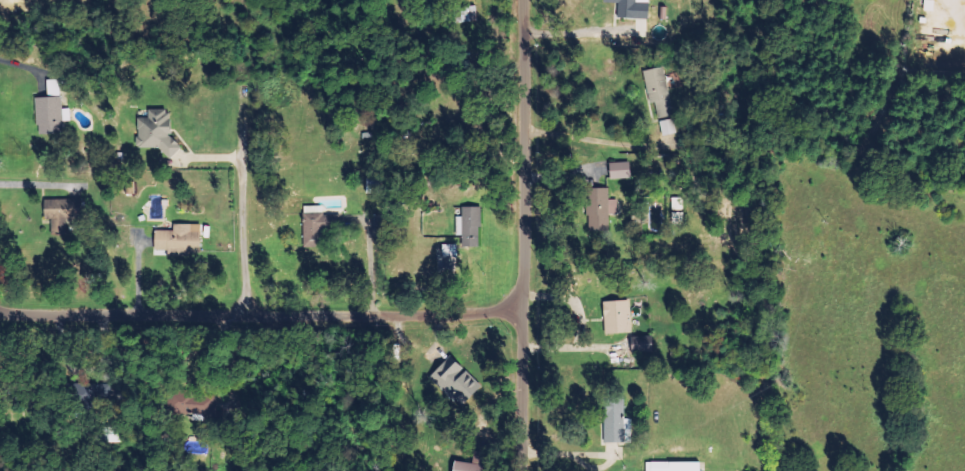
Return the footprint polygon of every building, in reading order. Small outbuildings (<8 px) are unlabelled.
[(641,0),(611,0),(611,4),(623,4),(622,19),(655,20),(656,6),(641,6),(641,0)] [(651,72),(663,137),(680,135),(669,69),(651,72)] [(42,99),(43,135),(67,135),(66,98),(42,99)] [(141,148),(176,150),(179,116),(151,114),(151,120),(144,119),(141,148)] [(614,180),(634,179),(634,163),(614,163),(614,180)] [(372,195),(388,195),(387,179),(372,180),(372,195)] [(52,221),(56,221),(57,235),(73,234),(72,220),(88,219),(88,200),(51,202),(52,221)] [(485,208),(465,208),(466,218),(459,218),(459,234),(486,233),(485,208)] [(342,216),(329,217),(329,213),(307,214),(309,249),(329,248),(328,230),(342,230),(342,216)] [(207,226),(179,225),(179,231),(162,231),(162,253),(207,253),(207,226)] [(446,246),(446,257),(461,258),(461,246),(446,246)] [(629,300),(603,301),(604,333),(630,333),(629,300)] [(652,337),(629,338),(630,353),(652,352),(652,337)] [(446,356),(428,380),(462,406),(480,383),(446,356)] [(632,419),(624,419),(624,397),(602,397),(603,443),(632,443),(632,419)] [(482,466),(453,461),(451,470),(481,470),(482,466)] [(646,463),(646,470),(699,470),(699,462),(646,463)]
